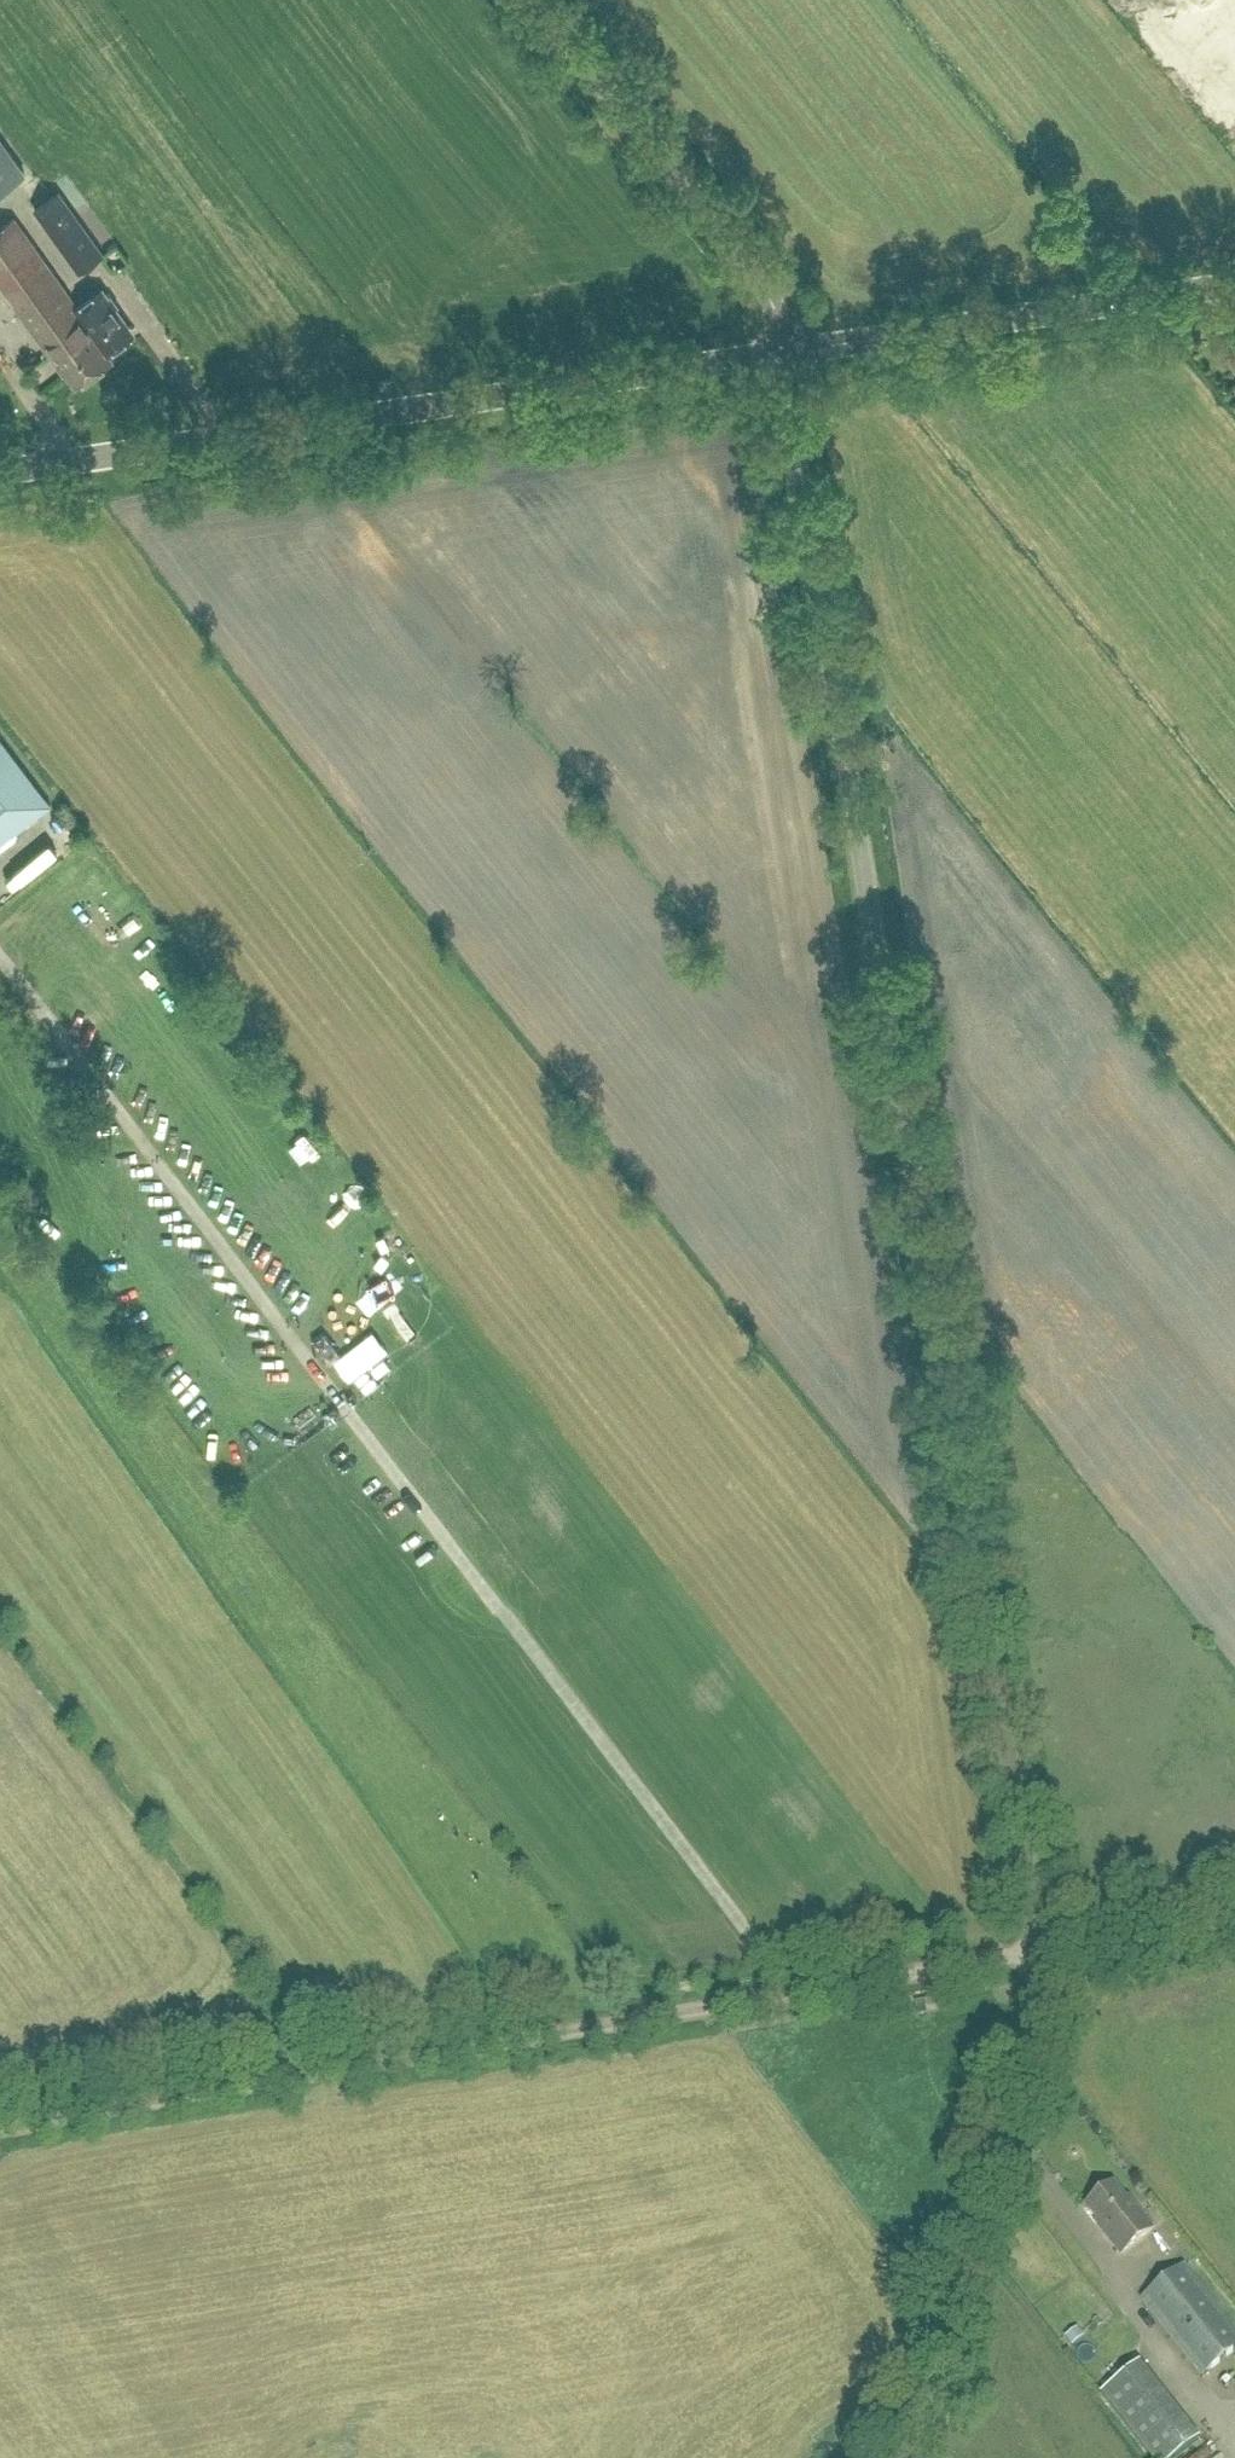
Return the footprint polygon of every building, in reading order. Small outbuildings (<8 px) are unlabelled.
[(1234,18),(1234,0),(1223,9),(1232,20),(1234,18)] [(25,172),(0,137),(0,189),(25,172)] [(78,270),(104,252),(59,188),(32,207),(78,270)] [(75,300),(15,215),(0,226),(0,284),(52,357),(55,355),(75,382),(110,357),(105,350),(130,332),(123,322),(126,320),(101,286),(77,303),(75,300)] [(51,802),(20,763),(0,736),(0,841),(51,802)] [(1132,2211),(1115,2188),(1087,2210),(1096,2222),(1093,2223),(1120,2258),(1152,2233),(1134,2210),(1132,2211)] [(1142,2302),(1203,2378),(1234,2352),(1234,2333),(1183,2269),(1142,2302)] [(1149,2457),(1179,2457),(1200,2442),(1141,2366),(1101,2397),(1149,2457)]
